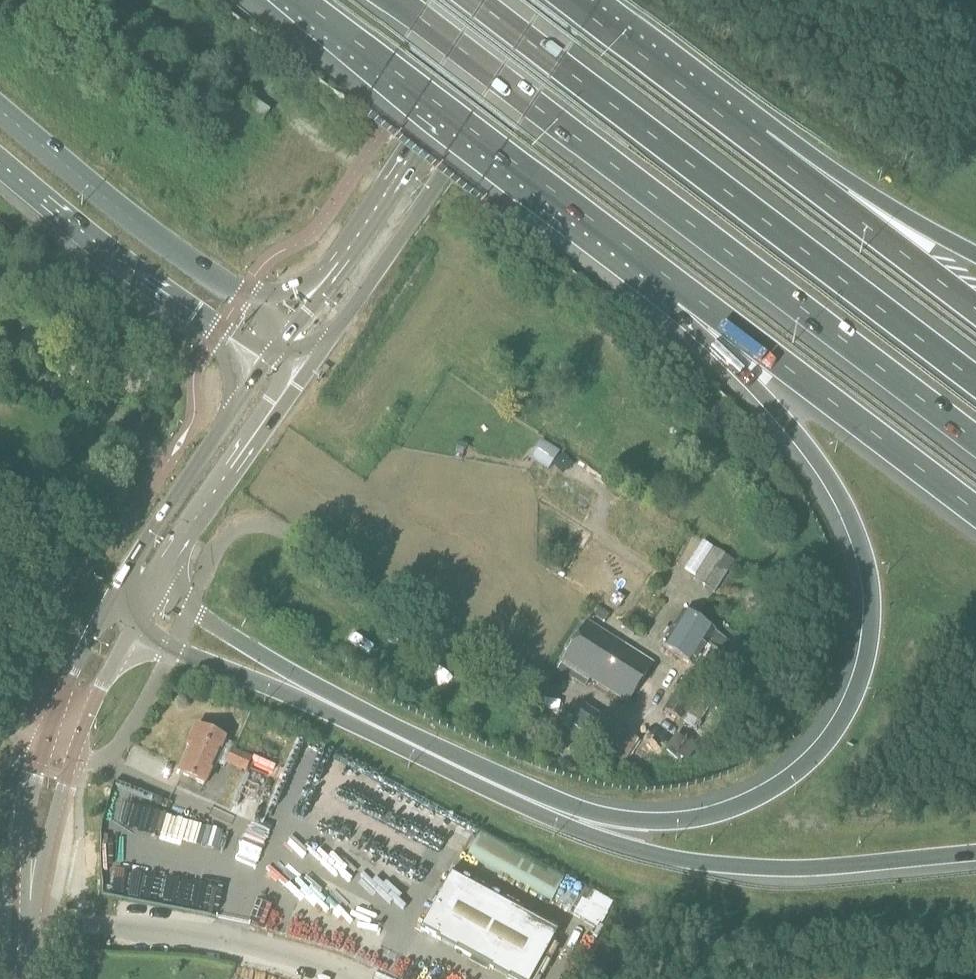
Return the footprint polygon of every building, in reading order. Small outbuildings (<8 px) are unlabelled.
[(250,98),(242,109),(262,123),(270,112),(250,98)] [(735,562),(714,548),(693,579),(715,592),(735,562)] [(752,591),(756,608),(771,605),(767,587),(752,591)] [(683,613),(662,646),(706,675),(714,664),(711,662),(718,652),(721,654),(729,643),(683,613)] [(563,661),(557,669),(585,687),(591,679),(628,702),(651,664),(599,631),(587,623),(563,661)] [(712,705),(699,694),(681,683),(678,686),(676,685),(672,691),(674,692),(664,709),(682,720),(689,725),(694,722),(705,729),(717,713),(711,708),(712,705)] [(569,728),(568,730),(627,767),(633,759),(629,757),(639,741),(621,730),(583,707),(575,719),(568,715),(562,725),(569,728)] [(205,785),(214,764),(223,768),(226,763),(246,771),(251,757),(232,748),(234,745),(225,741),(225,740),(196,727),(187,745),(192,747),(180,773),(205,785)] [(668,749),(688,763),(697,749),(676,735),(668,749)] [(421,931),(510,978),(534,978),(558,935),(451,876),(421,931)] [(277,883),(260,927),(283,936),(300,892),(277,883)]
